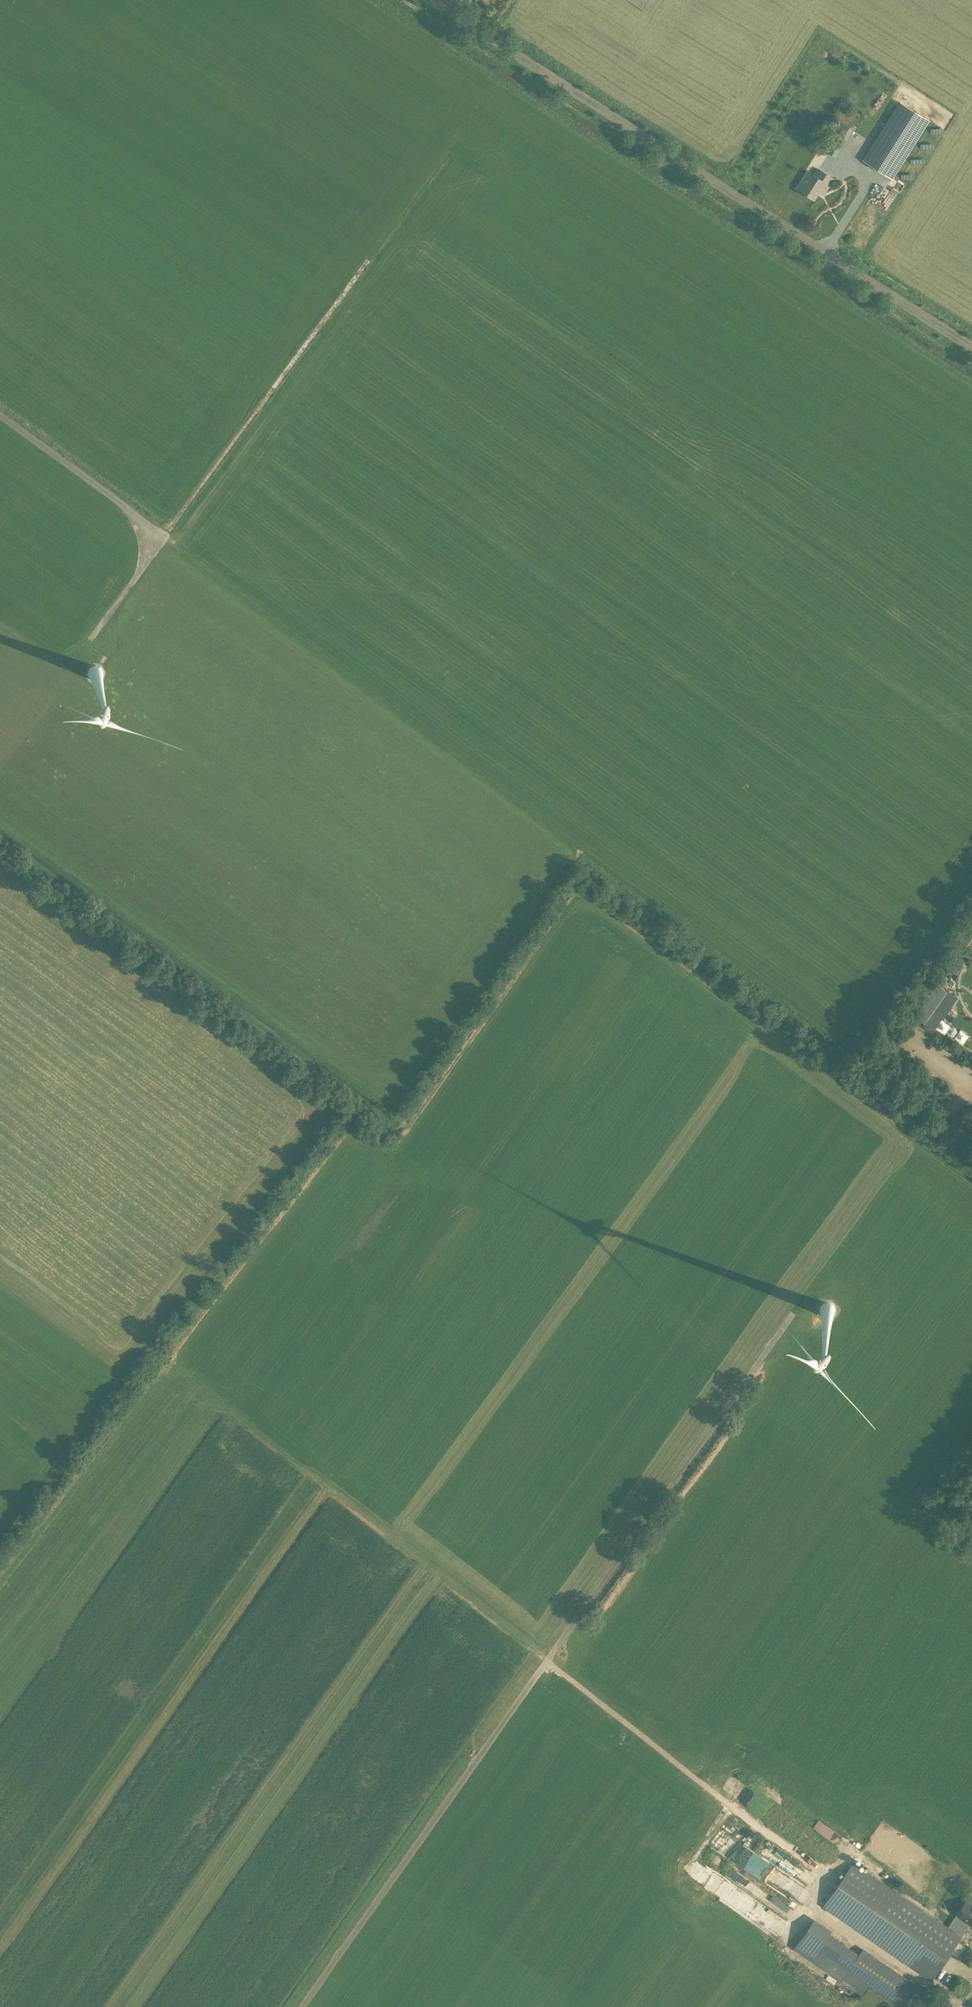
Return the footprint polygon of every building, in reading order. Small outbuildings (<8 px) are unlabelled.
[(893,179),(929,120),(900,101),(863,159),(893,179)] [(835,157),(853,129),(840,121),(822,148),(835,157)] [(818,168),(814,175),(808,171),(798,188),(814,198),(823,184),(829,187),(834,178),(818,168)] [(947,990),(937,984),(914,1016),(924,1023),(947,990)] [(956,1024),(950,1024),(946,1030),(950,1034),(956,1034),(959,1029),(956,1024)] [(817,1819),(812,1828),(829,1838),(834,1828),(817,1819)] [(834,1830),(829,1839),(838,1843),(842,1834),(834,1830)] [(722,1836),(715,1848),(742,1864),(750,1852),(722,1836)] [(958,1934),(948,1927),(853,1862),(823,1906),(841,1917),(931,1980),(961,1936),(958,1934)] [(775,1895),(788,1904),(791,1899),(778,1891),(775,1895)] [(788,1910),(790,1904),(772,1896),(770,1901),(788,1910)] [(948,1927),(958,1934),(967,1921),(971,1925),(971,1903),(967,1899),(948,1927)] [(848,1970),(901,2006),(916,1985),(863,1948),(848,1970)]
